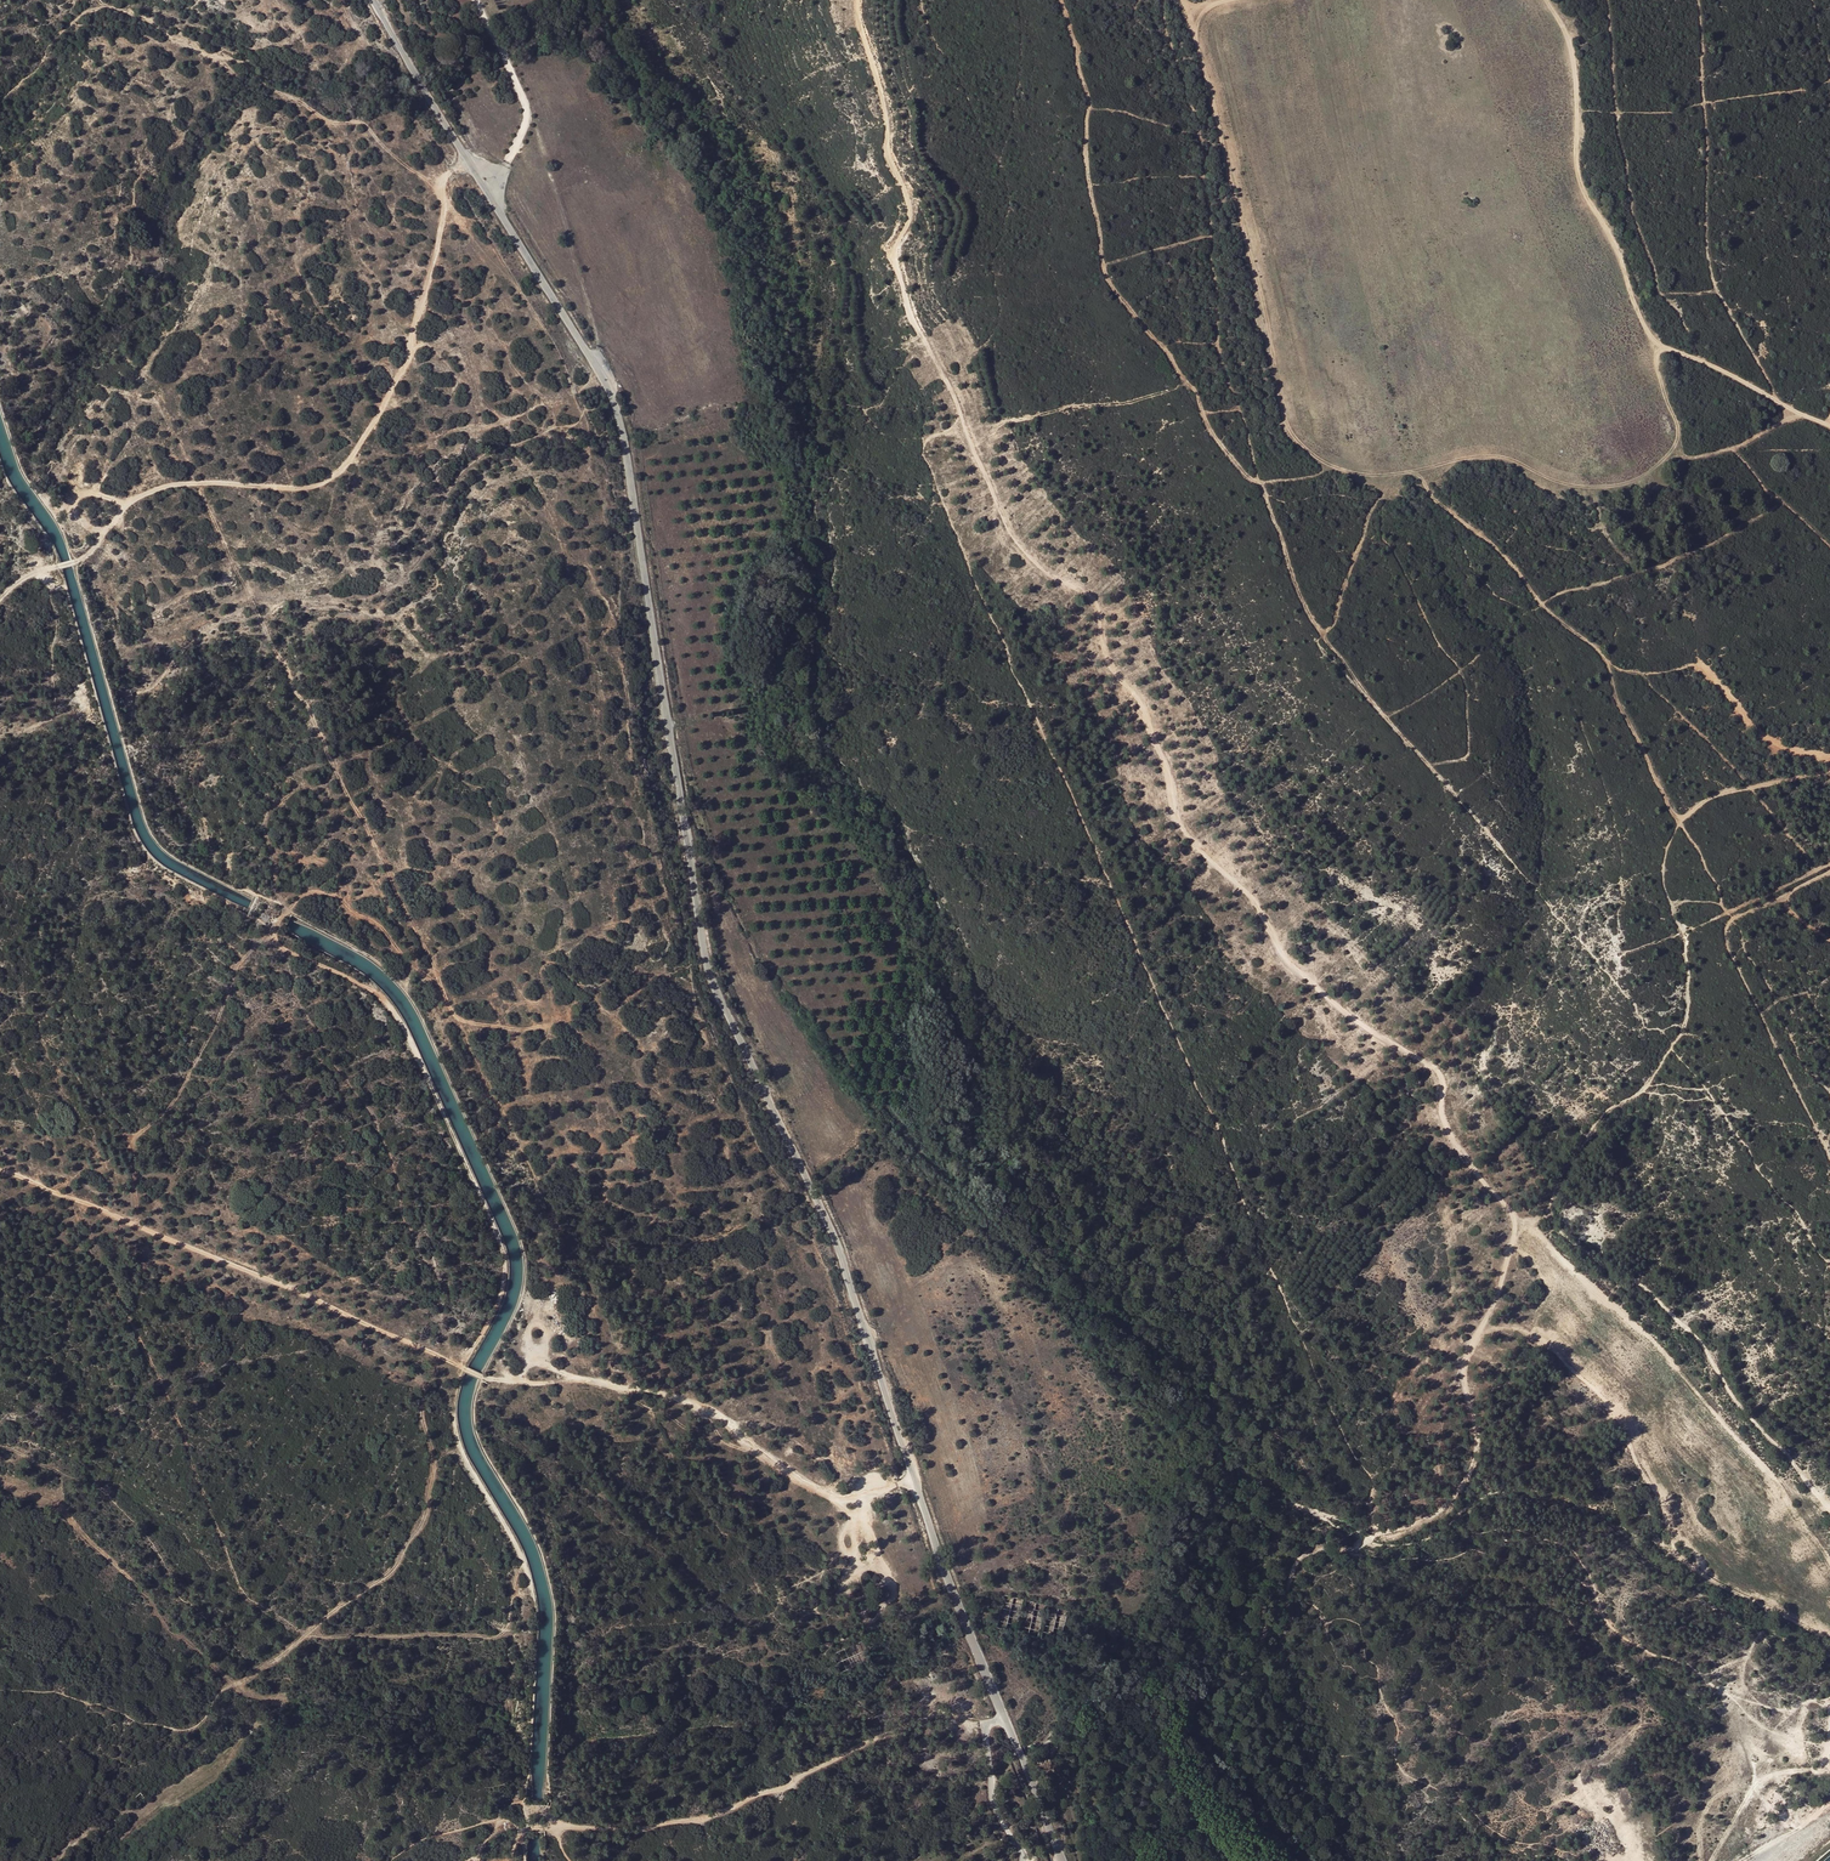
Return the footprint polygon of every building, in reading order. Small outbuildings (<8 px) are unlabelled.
[(50,496),(46,491),(41,494),(44,500),(50,496)]
